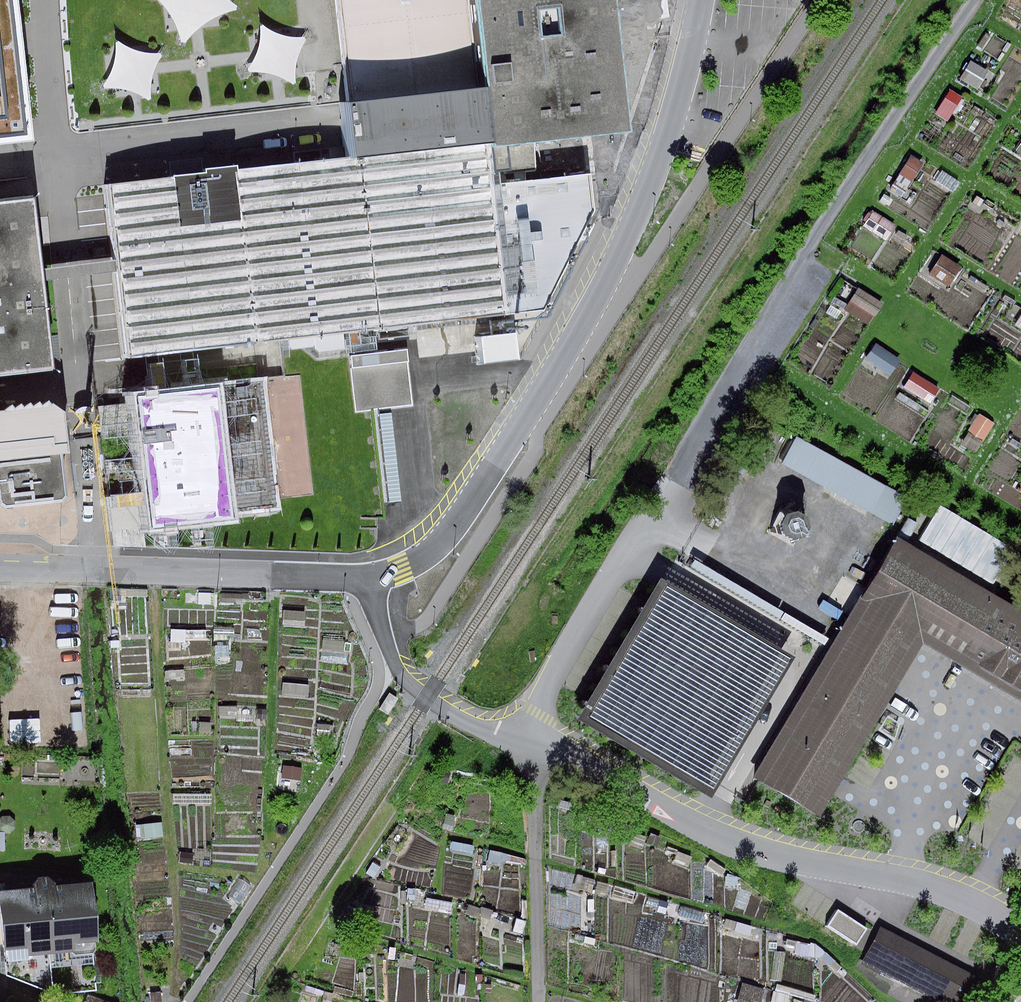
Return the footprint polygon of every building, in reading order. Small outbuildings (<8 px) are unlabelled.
[(29,138),(13,0),(0,0),(0,142),(29,138)] [(350,102),(345,103),(351,157),(240,170),(239,165),(207,169),(208,174),(110,185),(119,260),(120,272),(130,357),(290,339),(291,349),(303,347),(317,358),(378,351),(376,330),(545,311),(597,210),(592,173),(527,180),(526,172),(538,170),(535,143),(635,132),(620,0),(338,0),(350,102)] [(164,5),(173,18),(179,32),(181,42),(187,44),(189,38),(197,30),(211,21),(224,15),(237,11),(238,6),(230,0),(159,0),(164,5)] [(264,25),(260,27),(260,38),(258,50),(254,61),(248,70),(250,73),(260,72),(271,73),(282,77),(290,81),(294,84),(297,83),(296,73),(298,61),(301,50),(305,43),(307,40),(305,37),(298,37),(288,36),(278,33),(269,29),(264,25)] [(980,49),(988,37),(983,34),(975,46),(980,49)] [(119,41),(116,43),(116,54),(114,66),(109,77),(103,86),(106,90),(115,89),(127,90),(138,93),(145,98),(149,101),(152,99),(152,89),(153,77),(157,67),(161,60),(163,56),(161,53),(154,53),(144,52),(133,49),(125,45),(119,41)] [(985,73),(986,71),(968,61),(957,79),(975,89),(976,88),(982,92),(991,77),(985,73)] [(946,122),(961,98),(947,90),(933,114),(946,122)] [(1013,150),(1020,156),(1020,137),(1013,150)] [(922,163),(909,155),(896,175),(909,183),(922,163)] [(956,183),(946,177),(944,180),(942,184),(952,190),(956,183)] [(977,207),(982,201),(974,195),(969,202),(977,207)] [(55,369),(45,281),(44,268),(36,199),(0,204),(0,375),(55,369)] [(889,225),(865,209),(855,222),(868,230),(870,228),(881,236),(889,225)] [(1003,223),(997,220),(994,224),(1000,228),(1003,223)] [(906,236),(897,229),(893,234),(903,241),(906,236)] [(959,267),(939,254),(926,275),(946,288),(959,267)] [(120,272),(119,260),(44,268),(45,281),(120,272)] [(988,288),(976,280),(973,285),(985,293),(988,288)] [(872,315),(880,303),(855,288),(845,305),(835,299),(834,301),(843,307),(843,308),(861,319),(865,312),(872,315)] [(1014,301),(1003,294),(999,300),(1010,307),(1014,301)] [(1013,326),(1020,331),(1020,313),(1013,326)] [(817,321),(812,318),(807,326),(812,329),(817,321)] [(513,333),(477,337),(481,365),(516,361),(513,333)] [(899,359),(873,342),(862,358),(888,375),(899,359)] [(414,406),(407,349),(349,356),(356,413),(414,406)] [(937,387),(910,371),(901,386),(927,403),(937,387)] [(278,508),(264,382),(130,397),(130,403),(99,407),(103,439),(134,435),(135,444),(136,457),(140,494),(105,498),(109,533),(144,529),(145,535),(224,526),(223,514),(278,508)] [(0,502),(1,510),(70,502),(66,465),(65,452),(72,451),(68,412),(56,404),(54,405),(51,401),(45,406),(42,402),(36,407),(32,403),(26,408),(23,404),(17,409),(14,405),(8,410),(0,411),(0,410),(0,502)] [(992,423),(977,413),(965,431),(981,441),(992,423)] [(887,486),(797,437),(782,464),(871,513),(887,486)] [(1019,444),(1009,438),(1006,443),(1016,449),(1019,444)] [(135,444),(72,451),(65,452),(66,465),(136,457),(135,444)] [(1010,480),(1001,496),(1020,508),(1020,486),(1010,480)] [(1016,549),(942,505),(922,540),(995,584),(1016,549)] [(799,511),(789,514),(783,524),(786,535),(796,540),(807,537),(812,528),(809,517),(799,511)] [(821,818),(871,730),(925,644),(1020,701),(1020,610),(898,537),(754,778),(821,818)] [(798,654),(666,575),(584,711),(716,790),(798,654)] [(235,603),(235,599),(248,599),(249,594),(221,593),(220,603),(235,603)] [(12,602),(16,742),(74,740),(71,622),(71,600),(12,602)] [(306,612),(284,610),(283,621),(305,622),(306,612)] [(128,616),(114,617),(115,633),(129,632),(128,616)] [(345,641),(324,639),(322,649),(344,652),(345,641)] [(230,657),(229,645),(215,646),(216,657),(230,657)] [(309,697),(310,684),(283,682),(282,695),(309,697)] [(400,699),(390,693),(380,710),(389,715),(400,699)] [(212,722),(200,722),(200,732),(211,732),(212,729),(212,722)] [(330,725),(318,725),(317,736),(325,736),(329,736),(330,725)] [(296,768),(285,767),(283,778),(295,780),(296,768)] [(9,778),(0,785),(0,789),(5,795),(16,786),(9,778)] [(210,794),(174,795),(174,805),(211,805),(210,794)] [(3,816),(0,820),(0,829),(5,833),(11,833),(15,828),(15,819),(10,816),(3,816)] [(163,822),(136,825),(137,837),(145,836),(146,839),(164,837),(163,822)] [(194,854),(181,852),(180,863),(193,864),(194,854)] [(0,884),(0,948),(6,948),(6,951),(8,951),(9,962),(31,960),(31,956),(73,952),(77,955),(94,954),(97,949),(97,942),(100,942),(95,883),(57,886),(49,876),(39,877),(33,888),(5,891),(5,883),(0,884)] [(252,886),(239,878),(227,896),(241,904),(252,886)] [(864,929),(836,911),(825,926),(854,945),(864,929)] [(864,960),(942,1001),(965,1001),(977,979),(882,927),(864,960)] [(151,993),(152,1001),(162,1001),(161,992),(151,993)]
